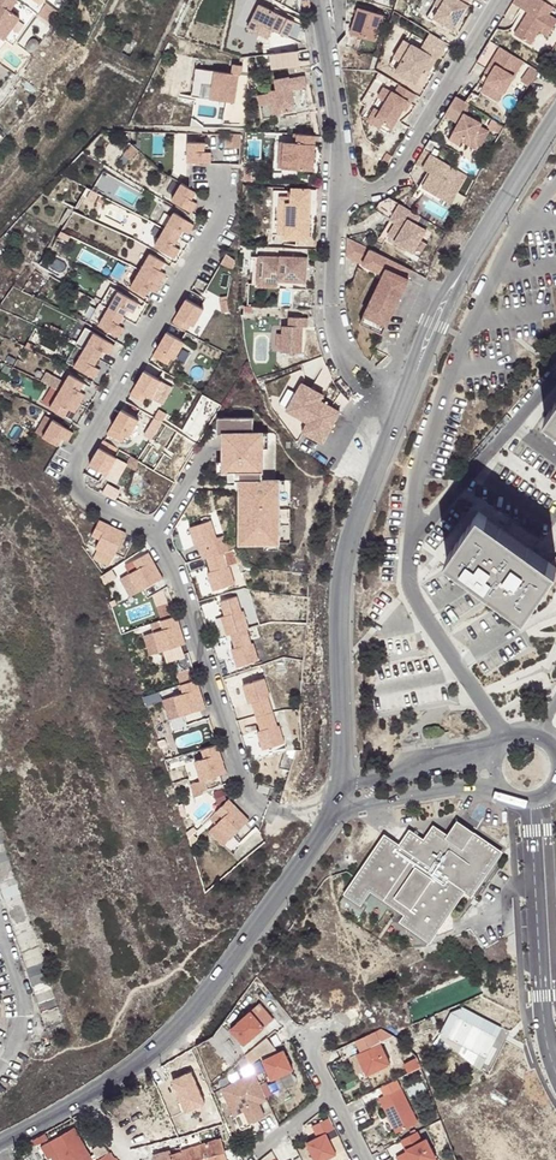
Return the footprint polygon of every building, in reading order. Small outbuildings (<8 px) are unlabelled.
[(0,37),(6,28),(11,31),(20,17),(10,11),(17,0),(0,0),(0,37)] [(434,18),(454,30),(469,5),(466,4),(468,0),(444,0),(434,18)] [(513,3),(521,8),(527,0),(515,0),(513,3)] [(515,34),(531,44),(539,30),(548,36),(555,23),(555,18),(549,14),(553,6),(543,0),(536,0),(528,13),(515,34)] [(521,8),(528,13),(536,0),(527,0),(521,8)] [(295,22),(259,7),(248,31),(268,40),(273,31),(288,37),(295,22)] [(48,8),(41,19),(54,27),(61,17),(48,8)] [(384,16),(360,8),(351,34),(376,41),(384,16)] [(6,28),(0,37),(5,40),(11,31),(6,28)] [(433,65),(446,42),(431,33),(426,42),(421,50),(408,42),(404,40),(390,64),(397,69),(395,71),(415,83),(424,68),(428,62),(433,65)] [(501,47),(490,41),(476,63),(487,70),(501,47)] [(505,50),(501,47),(487,70),(486,73),(490,75),(505,50)] [(269,53),(270,69),(299,66),(298,50),(269,53)] [(524,61),(505,50),(490,75),(486,82),(487,82),(503,92),(504,93),(524,61)] [(428,62),(424,68),(429,71),(433,65),(428,62)] [(233,66),(232,75),(239,76),(242,73),(242,67),(233,66)] [(531,66),(522,80),(529,85),(530,85),(539,71),(531,66)] [(232,75),(197,70),(192,98),(235,104),(239,76),(232,75)] [(305,76),(290,79),(290,77),(275,80),(277,90),(269,91),(270,94),(271,104),(273,115),(276,115),(311,109),(305,76)] [(503,92),(487,82),(483,88),(500,98),(503,92)] [(415,94),(400,85),(395,93),(385,87),(379,97),(386,102),(381,111),(376,118),(384,122),(392,127),(403,109),(408,101),(410,103),(415,94)] [(271,104),(270,94),(259,96),(260,106),(271,104)] [(456,96),(445,116),(458,123),(453,131),(457,134),(462,137),(470,142),(468,145),(478,151),(489,132),(480,127),(482,124),(464,113),(470,104),(456,96)] [(376,118),(381,111),(376,107),(368,120),(381,128),(384,122),(376,118)] [(452,142),(457,134),(453,131),(448,139),(452,142)] [(240,135),(226,134),(226,147),(240,147),(240,135)] [(315,136),(298,135),(297,144),(285,143),(283,169),(313,171),(315,136)] [(188,142),(187,162),(190,162),(207,163),(208,152),(204,152),(205,143),(188,142)] [(128,159),(137,149),(136,148),(131,144),(122,154),(128,159)] [(468,176),(424,149),(416,164),(428,171),(431,173),(422,187),(443,200),(446,195),(453,199),(468,176)] [(382,162),(387,165),(393,156),(387,153),(382,162)] [(95,185),(111,194),(118,180),(102,171),(95,185)] [(195,192),(181,183),(171,200),(188,210),(194,201),(191,199),(195,192)] [(291,191),(273,190),(271,235),(285,235),(284,239),(309,240),(311,189),(291,188),(291,191)] [(446,195),(443,200),(451,204),(453,199),(446,195)] [(421,216),(390,197),(380,203),(376,210),(391,219),(393,216),(398,219),(396,223),(389,236),(396,240),(395,242),(413,253),(427,230),(416,224),(421,216)] [(197,203),(194,201),(188,210),(191,212),(197,203)] [(165,229),(154,246),(172,256),(177,248),(175,246),(179,238),(184,230),(186,232),(192,223),(175,212),(165,229)] [(195,225),(192,223),(186,232),(189,234),(195,225)] [(347,239),(346,256),(363,264),(370,249),(347,237),(347,239)] [(281,247),(260,246),(260,256),(259,256),(259,257),(255,257),(254,283),(258,284),(258,278),(280,279),(280,281),(306,282),(308,257),(280,256),(281,247)] [(177,248),(172,256),(175,258),(180,249),(177,248)] [(406,267),(370,249),(363,264),(384,275),(359,323),(381,334),(401,294),(394,290),(401,276),(406,267)] [(150,254),(140,271),(158,281),(163,272),(160,270),(165,262),(150,254)] [(227,255),(221,265),(233,270),(235,261),(227,255)] [(120,282),(127,286),(136,272),(128,267),(120,282)] [(140,271),(130,287),(145,296),(150,289),(152,290),(158,281),(140,271)] [(158,281),(152,290),(155,292),(161,283),(166,274),(163,272),(158,281)] [(401,276),(394,290),(401,294),(409,279),(401,276)] [(109,308),(119,291),(110,286),(100,303),(109,308)] [(206,299),(191,290),(186,299),(172,323),(187,332),(191,325),(194,326),(204,309),(201,308),(206,299)] [(109,308),(124,317),(128,309),(131,311),(136,302),(119,291),(109,308)] [(226,301),(219,302),(222,314),(229,312),(226,301)] [(136,302),(131,311),(134,312),(139,304),(136,302)] [(99,325),(109,308),(100,303),(90,320),(99,325)] [(109,308),(99,325),(116,335),(122,326),(119,325),(124,317),(109,308)] [(308,318),(290,317),(290,326),(284,326),(283,334),(283,349),(283,352),(302,353),(303,327),(308,327),(308,318)] [(122,326),(116,335),(119,337),(125,328),(122,326)] [(167,332),(152,356),(167,365),(172,358),(174,359),(184,342),(182,340),(167,332)] [(84,349),(74,366),(92,377),(97,368),(94,366),(99,358),(103,350),(106,352),(112,343),(94,333),(84,349)] [(112,343),(106,352),(109,354),(115,345),(112,343)] [(97,368),(92,377),(95,378),(100,370),(97,368)] [(159,380),(144,371),(130,395),(144,404),(149,397),(152,398),(162,381),(159,380)] [(52,386),(60,391),(50,408),(64,416),(69,409),(72,410),(77,401),(83,392),(80,391),(84,383),(70,374),(64,384),(46,374),(42,381),(46,383),(52,386)] [(50,408),(60,391),(52,386),(42,403),(50,408)] [(77,401),(72,410),(75,412),(80,403),(85,394),(83,392),(77,401)] [(136,419),(121,410),(107,434),(122,443),(126,436),(129,437),(139,420),(136,419)] [(159,411),(155,418),(162,422),(166,415),(159,411)] [(43,437),(53,420),(45,415),(35,432),(43,437)] [(253,417),(223,417),(223,432),(223,461),(223,472),(229,471),(229,480),(240,480),(240,543),(265,543),(279,543),(279,491),(279,480),(262,480),(262,449),(262,433),(253,433),(253,417)] [(53,420),(43,437),(58,445),(62,438),(65,439),(71,430),(53,420)] [(73,432),(71,430),(65,439),(68,441),(73,432)] [(118,449),(103,440),(89,465),(104,473),(107,475),(117,458),(114,456),(118,449)] [(555,561),(484,511),(451,556),(529,612),(555,573),(555,562),(555,561)] [(108,524),(99,520),(92,535),(100,539),(95,548),(114,557),(116,554),(123,538),(126,533),(116,528),(114,533),(106,530),(108,524)] [(211,520),(189,527),(195,545),(205,542),(206,547),(200,549),(203,558),(207,557),(219,553),(215,539),(216,539),(211,520)] [(116,528),(108,524),(106,530),(114,533),(116,528)] [(215,539),(219,553),(223,552),(230,549),(226,535),(216,539),(215,539)] [(148,552),(125,566),(129,574),(139,591),(142,590),(147,598),(162,590),(158,581),(163,578),(157,568),(152,571),(148,564),(153,561),(148,552)] [(219,553),(207,557),(209,567),(216,565),(217,569),(207,572),(213,590),(235,584),(229,566),(227,566),(223,552),(219,553)] [(153,561),(148,564),(152,571),(157,568),(153,561)] [(139,591),(129,574),(120,578),(130,596),(139,591)] [(237,596),(221,601),(223,611),(230,609),(231,613),(221,617),(227,635),(230,634),(233,643),(240,641),(241,646),(231,649),(237,667),(259,660),(253,642),(251,642),(247,629),(249,628),(243,610),(241,610),(237,596)] [(177,615),(151,624),(153,632),(160,652),(163,650),(166,660),(183,655),(180,645),(185,643),(182,633),(176,635),(174,626),(180,625),(177,615)] [(180,625),(174,626),(176,635),(182,633),(180,625)] [(151,654),(160,652),(153,632),(144,635),(151,654)] [(188,656),(176,660),(179,669),(190,665),(188,656)] [(190,668),(175,672),(179,683),(194,678),(190,668)] [(264,678),(243,685),(248,703),(258,700),(260,704),(253,707),(256,716),(260,725),(266,724),(267,728),(257,731),(263,749),(285,742),(279,724),(277,725),(273,711),(268,697),(270,696),(264,678)] [(197,679),(180,684),(183,693),(173,696),(180,716),(183,715),(186,724),(203,719),(200,709),(206,708),(202,697),(197,699),(194,690),(200,688),(197,679)] [(200,688),(194,690),(197,699),(202,697),(200,688)] [(180,716),(173,696),(162,700),(169,719),(180,716)] [(217,743),(201,749),(203,757),(194,760),(200,780),(204,779),(207,788),(223,783),(220,773),(226,772),(223,761),(217,763),(214,754),(220,752),(217,743)] [(223,761),(220,752),(214,754),(217,763),(223,761)] [(207,788),(204,779),(200,780),(190,783),(194,795),(202,793),(201,790),(207,788)] [(278,785),(268,782),(265,788),(276,791),(278,785)] [(235,806),(229,799),(209,818),(216,824),(230,839),(233,836),(239,843),(252,831),(245,824),(249,820),(241,812),(237,816),(231,810),(235,806)] [(235,806),(231,810),(237,816),(241,812),(235,806)] [(461,819),(451,833),(468,844),(477,830),(461,819)] [(443,926),(468,890),(474,894),(475,895),(506,849),(504,848),(477,830),(468,844),(451,833),(437,823),(427,836),(413,827),(403,842),(388,832),(347,891),(365,903),(374,889),(393,902),(388,909),(419,930),(433,940),(443,926)] [(230,839),(216,824),(208,831),(223,846),(230,839)] [(48,1035),(41,1037),(44,1046),(51,1043),(50,1038),(67,1032),(0,828),(0,888),(48,1035)] [(260,1002),(230,1027),(244,1044),(273,1019),(260,1002)] [(458,1016),(498,1036),(502,1027),(463,1007),(451,1013),(440,1035),(481,1068),(487,1058),(447,1037),(458,1016)] [(447,1037),(487,1058),(498,1036),(458,1016),(447,1037)] [(360,1051),(355,1053),(365,1074),(389,1062),(374,1033),(355,1041),(360,1051)] [(451,1044),(440,1035),(433,1043),(444,1052),(451,1044)] [(267,1037),(246,1055),(251,1064),(259,1058),(277,1049),(267,1037)] [(283,1049),(262,1059),(271,1079),(292,1069),(283,1049)] [(401,1066),(405,1075),(417,1068),(413,1058),(401,1066)] [(255,1072),(222,1087),(240,1128),(243,1129),(251,1125),(252,1123),(251,1121),(273,1111),(255,1072)] [(192,1073),(171,1082),(185,1114),(205,1105),(192,1073)] [(396,1079),(379,1087),(384,1095),(378,1098),(396,1133),(417,1122),(396,1079)] [(312,1126),(317,1136),(306,1142),(315,1159),(322,1159),(336,1153),(325,1132),(333,1128),(328,1118),(312,1126)] [(50,1140),(61,1159),(93,1159),(74,1126),(50,1140)] [(334,1129),(327,1133),(338,1156),(345,1152),(334,1129)] [(400,1140),(406,1151),(410,1159),(436,1159),(421,1130),(400,1140)] [(44,1132),(32,1138),(35,1144),(47,1137),(44,1132)] [(154,1159),(232,1159),(230,1154),(225,1155),(221,1138),(180,1148),(181,1150),(171,1152),(170,1149),(152,1153),(154,1159)] [(50,1140),(42,1144),(50,1157),(52,1156),(54,1159),(61,1159),(50,1140)] [(92,1149),(97,1158),(109,1152),(102,1144),(92,1149)] [(273,1150),(260,1159),(278,1159),(273,1150)] [(406,1151),(395,1157),(397,1159),(410,1159),(406,1151)] [(94,1159),(117,1159),(109,1152),(97,1158),(94,1159)]
